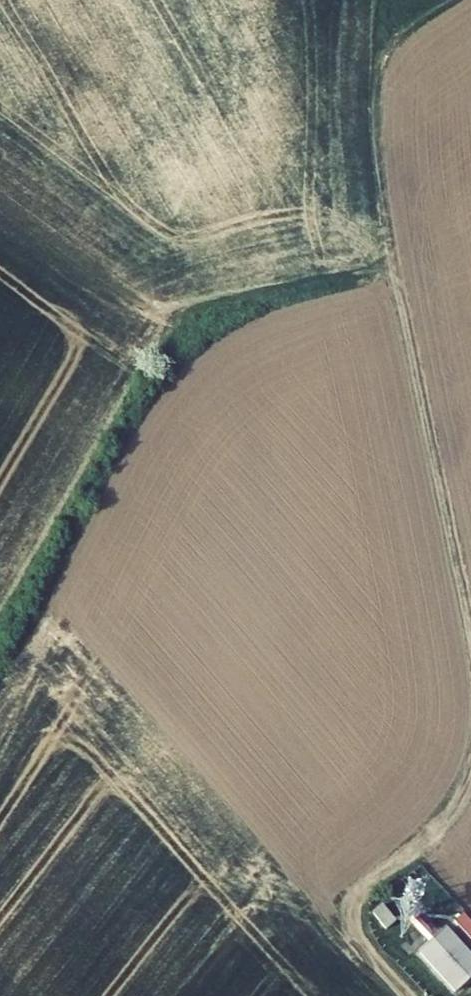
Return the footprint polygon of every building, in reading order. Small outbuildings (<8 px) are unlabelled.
[(382,907),(373,915),(385,928),(394,920),(382,907)] [(461,913),(452,921),(470,942),(470,924),(461,913)] [(420,954),(455,992),(470,977),(470,957),(446,930),(420,954)]
